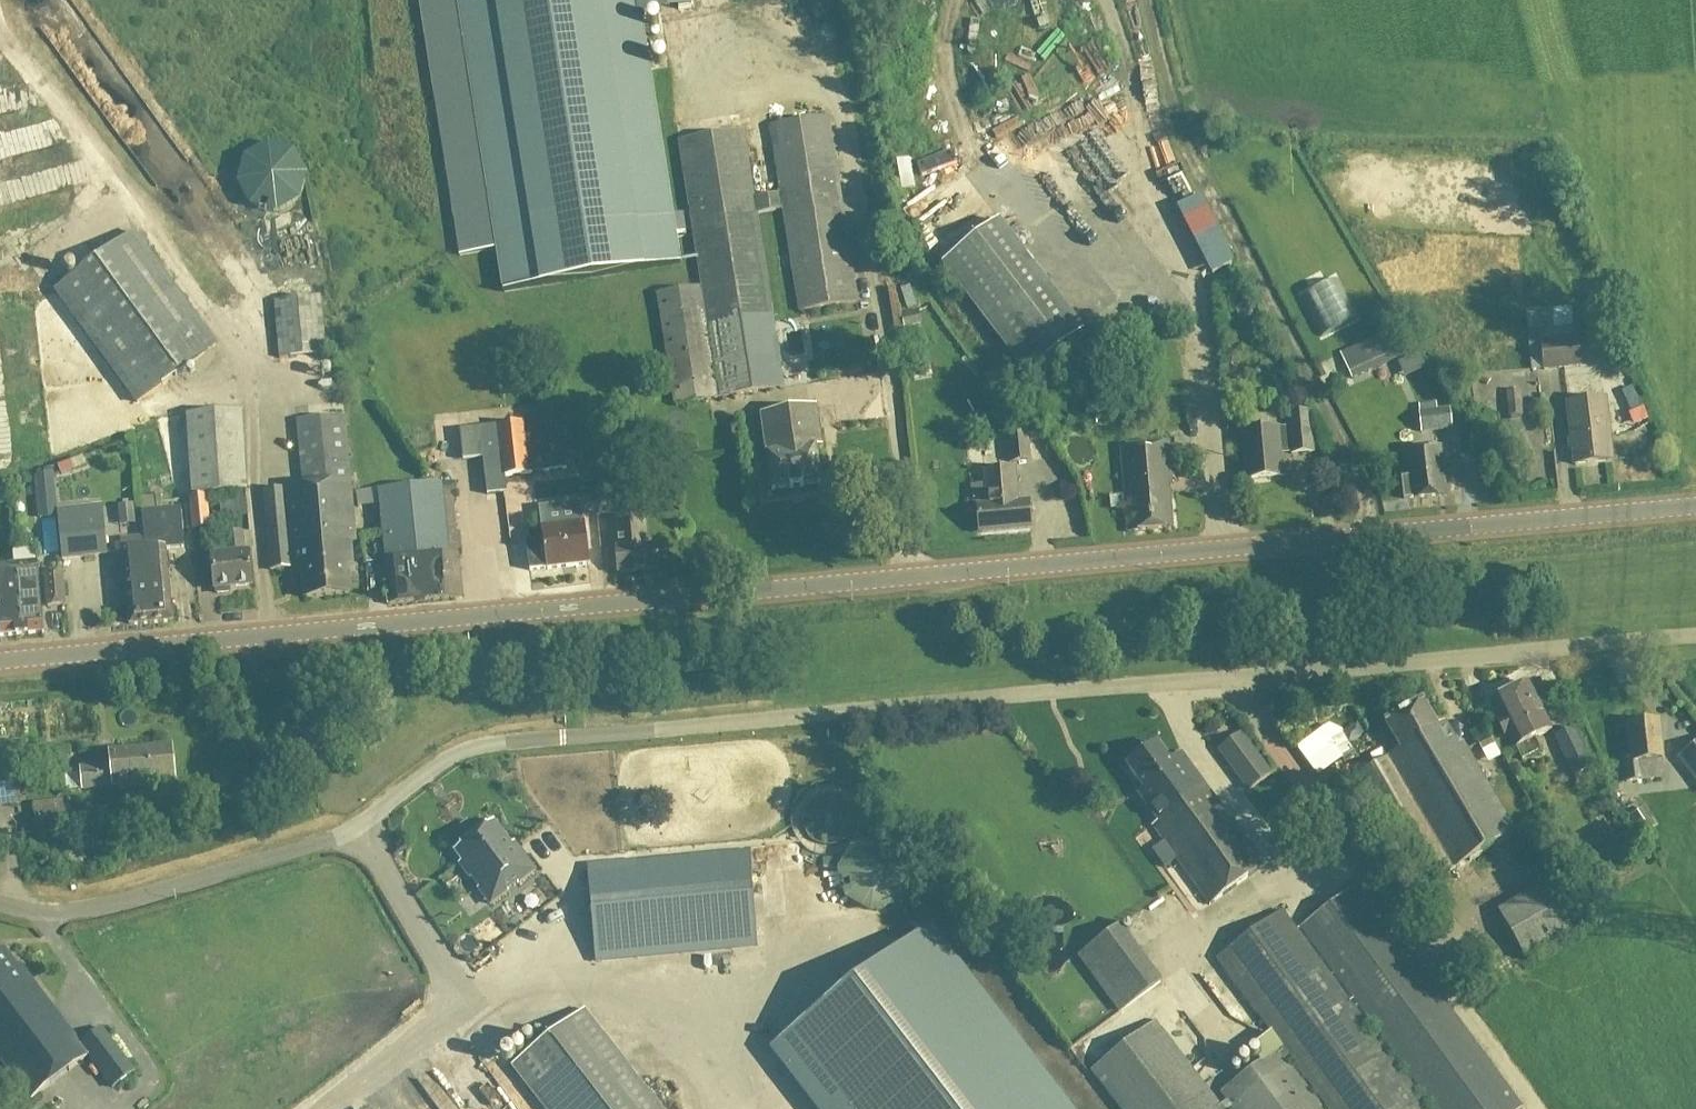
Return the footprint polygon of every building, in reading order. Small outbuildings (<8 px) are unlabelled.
[(637,0),(455,0),(494,252),(501,295),(678,267),(674,239),(674,236),(671,217),(637,0)] [(642,21),(690,14),(688,0),(639,0),(642,21)] [(1080,88),(1066,95),(1086,135),(1100,128),(1080,88)] [(1064,104),(1051,110),(1069,144),(1081,138),(1064,104)] [(827,119),(768,128),(778,197),(754,201),(743,132),(678,142),(691,226),(700,290),(655,296),(673,407),(783,389),(756,216),(782,212),(799,314),(857,304),(827,119)] [(276,149),(269,148),(266,149),(263,149),(259,150),(256,152),(251,155),(248,158),(244,161),(243,164),(240,169),(239,173),(238,178),(238,185),(239,192),(241,197),(245,203),(247,205),(253,210),(257,212),(260,213),(264,214),(267,215),(271,215),(276,215),(280,214),(283,213),(286,212),(289,210),(293,207),(294,205),(299,200),(301,197),(303,193),(304,189),(304,184),(304,180),(304,176),(302,170),(301,166),(298,161),(294,157),(289,153),(282,150),(276,149)] [(942,266),(1026,377),(1083,334),(999,223),(942,266)] [(137,407),(217,349),(134,235),(55,292),(137,407)] [(278,361),(325,357),(320,299),(273,303),(278,361)] [(1531,375),(1580,370),(1578,341),(1572,329),(1570,310),(1525,314),(1531,375)] [(903,329),(920,326),(918,315),(901,318),(903,329)] [(1352,381),(1405,359),(1392,331),(1340,355),(1352,381)] [(1574,468),(1611,463),(1604,402),(1567,406),(1574,468)] [(1421,434),(1449,431),(1446,412),(1438,412),(1437,405),(1418,407),(1419,416),(1418,416),(1421,434)] [(809,432),(818,431),(815,409),(760,417),(771,492),(820,485),(814,447),(811,448),(809,432)] [(1291,457),(1313,455),(1310,415),(1288,417),(1289,429),(1242,434),(1246,481),(1282,478),(1279,453),(1290,452),(1291,457)] [(349,484),(350,484),(344,418),(295,422),(301,488),(349,484)] [(528,473),(564,470),(561,431),(543,433),(542,424),(459,432),(462,462),(482,460),(485,496),(502,494),(500,477),(528,474),(528,473)] [(1027,432),(1007,434),(1010,465),(1030,463),(1027,432)] [(1166,483),(1171,483),(1168,445),(1120,449),(1127,533),(1127,534),(1170,530),(1166,483)] [(1403,502),(1444,498),(1439,451),(1406,455),(1409,480),(1400,481),(1403,502)] [(979,534),(1030,530),(1027,504),(1017,505),(1014,472),(983,474),(986,508),(977,508),(979,534)] [(54,501),(53,480),(33,481),(35,503),(54,501)] [(349,544),(354,544),(349,484),(262,492),(269,571),(288,569),(289,572),(302,571),(304,600),(347,596),(344,568),(351,568),(349,544)] [(387,606),(462,599),(460,584),(452,585),(449,557),(445,557),(439,488),(379,494),(386,562),(382,563),(387,606)] [(628,519),(626,496),(596,498),(598,522),(628,519)] [(208,505),(190,507),(194,536),(212,534),(208,505)] [(546,572),(588,567),(588,566),(587,566),(581,510),(567,512),(553,513),(555,528),(542,530),(544,542),(526,544),(529,573),(546,571),(546,572)] [(145,552),(153,626),(172,624),(172,623),(166,552),(182,550),(179,511),(141,515),(143,541),(144,552),(145,552)] [(102,513),(59,517),(63,559),(105,555),(102,513)] [(618,575),(658,572),(656,547),(646,548),(644,522),(615,525),(617,551),(616,551),(618,575)] [(229,595),(228,590),(251,588),(248,555),(243,556),(241,536),(224,538),(225,557),(210,559),(213,591),(216,591),(216,596),(229,595)] [(145,552),(144,552),(143,541),(121,543),(128,627),(128,628),(153,626),(145,552)] [(36,565),(11,567),(16,638),(42,635),(36,565)] [(11,567),(0,568),(0,639),(16,638),(11,567)] [(64,608),(61,574),(43,576),(46,609),(64,608)] [(1513,694),(1510,696),(1492,705),(1501,723),(1497,725),(1504,739),(1509,736),(1523,763),(1541,754),(1535,742),(1552,734),(1528,687),(1526,688),(1522,687),(1514,691),(1513,694)] [(1400,752),(1396,755),(1399,760),(1406,757),(1410,764),(1422,758),(1429,755),(1433,763),(1438,760),(1445,773),(1449,771),(1455,781),(1476,768),(1463,746),(1457,749),(1444,727),(1436,731),(1421,705),(1419,707),(1415,706),(1407,710),(1407,714),(1385,727),(1400,752)] [(1640,766),(1661,763),(1657,725),(1628,728),(1631,758),(1623,759),(1626,784),(1641,782),(1640,766)] [(1337,749),(1349,742),(1341,729),(1330,735),(1337,749)] [(1573,732),(1555,741),(1574,779),(1581,776),(1592,770),(1573,732)] [(1481,753),(1494,746),(1488,738),(1476,744),(1481,753)] [(1179,809),(1206,789),(1181,753),(1168,762),(1157,747),(1141,758),(1179,809)] [(1678,760),(1695,784),(1695,747),(1678,760)] [(83,790),(171,782),(168,751),(109,757),(110,770),(81,772),(83,790)] [(1269,776),(1251,751),(1230,766),(1249,792),(1269,776)] [(1515,835),(1476,768),(1455,781),(1449,771),(1445,773),(1438,760),(1433,763),(1429,755),(1422,758),(1410,764),(1406,757),(1399,760),(1396,755),(1387,760),(1387,761),(1349,783),(1414,895),(1515,835)] [(1179,809),(1141,758),(1126,769),(1143,792),(1137,797),(1157,824),(1151,829),(1207,907),(1263,866),(1206,789),(1179,809)] [(17,805),(14,773),(0,775),(0,807),(17,805)] [(1586,788),(1581,776),(1574,779),(1577,784),(1574,786),(1577,792),(1586,788)] [(82,803),(53,806),(55,830),(84,826),(82,803)] [(454,852),(453,853),(454,855),(461,864),(458,866),(470,881),(471,880),(478,890),(477,891),(478,892),(488,905),(489,907),(507,893),(506,893),(516,886),(534,873),(512,845),(510,847),(493,825),(492,823),(491,824),(491,825),(454,853),(454,852)] [(844,901),(869,916),(897,908),(912,883),(904,855),(878,841),(850,848),(836,874),(844,901)] [(595,962),(756,948),(747,854),(587,868),(587,870),(588,882),(595,962)] [(1525,962),(1591,923),(1560,872),(1540,883),(1543,886),(1497,913),(1525,962)] [(1358,887),(1299,930),(1431,1108),(1521,1108),(1358,887)] [(1282,912),(1217,960),(1282,1048),(1221,1094),(1227,1102),(1220,1107),(1155,1023),(1091,1073),(1119,1108),(1427,1108),(1282,912)] [(928,930),(771,1051),(815,1108),(1065,1108),(928,930)] [(28,1101),(84,1058),(106,1087),(127,1071),(99,1034),(80,1048),(18,966),(15,968),(3,952),(0,955),(0,1063),(28,1101)] [(616,1055),(584,1013),(513,1067),(545,1108),(659,1108),(616,1055)]
